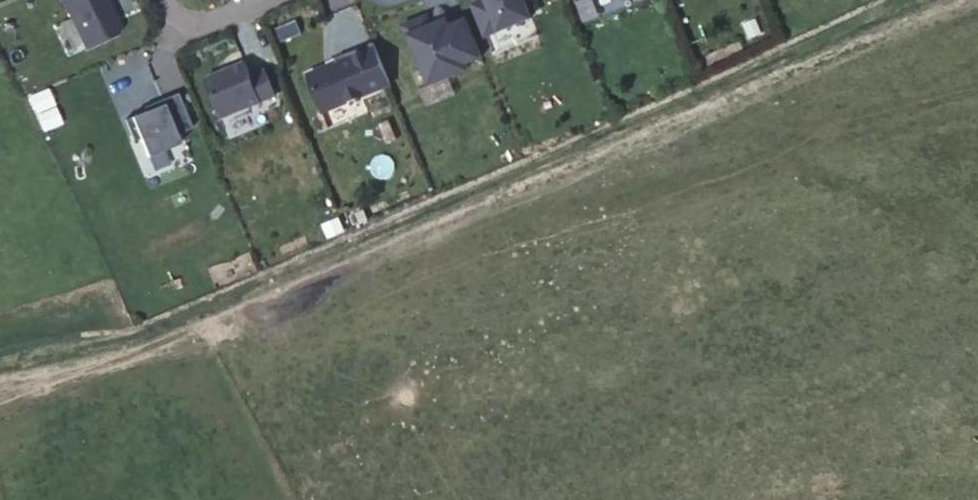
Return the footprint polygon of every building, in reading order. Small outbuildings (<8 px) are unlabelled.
[(87,48),(119,35),(122,28),(113,9),(114,9),(111,0),(101,0),(72,12),(87,48)] [(485,36),(532,17),(524,0),(481,0),(472,4),(485,36)] [(481,56),(466,20),(449,27),(446,20),(439,23),(440,28),(435,30),(430,28),(425,16),(402,26),(409,45),(412,44),(429,84),(466,69),(464,63),(481,56)] [(390,84),(373,42),(333,58),(335,63),(307,74),(322,112),(390,84)] [(244,63),(204,79),(220,118),(275,96),(265,71),(250,77),(244,63)] [(189,124),(175,88),(158,95),(160,100),(143,107),(122,115),(131,136),(137,134),(144,153),(177,139),(173,130),(189,124)] [(160,100),(158,95),(141,102),(143,107),(160,100)]
